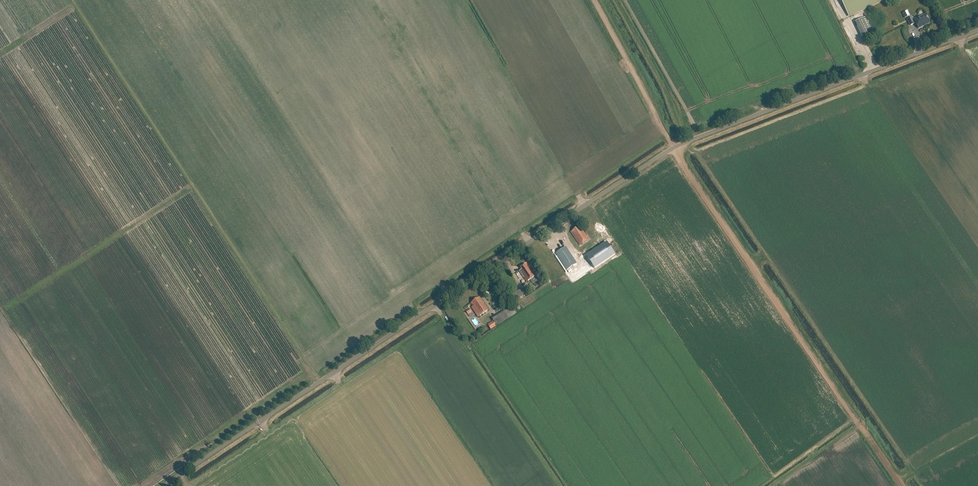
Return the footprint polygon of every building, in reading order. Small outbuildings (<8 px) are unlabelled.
[(874,5),(885,0),(843,0),(850,16),(874,5)] [(930,23),(926,14),(914,20),(915,20),(913,21),(911,17),(907,19),(910,26),(914,24),(914,23),(916,23),(919,28),(930,23)] [(864,40),(875,35),(866,17),(855,22),(864,40)] [(586,235),(580,226),(571,232),(579,246),(590,239),(587,235),(586,235)] [(609,244),(588,258),(594,268),(615,254),(609,244)] [(567,270),(577,264),(566,247),(556,253),(567,270)] [(536,276),(527,263),(520,267),(522,269),(519,271),(523,276),(524,277),(523,278),(526,282),(530,280),(532,283),(538,279),(536,276)] [(478,317),(488,310),(480,297),(471,303),(473,306),(471,307),(478,317)] [(497,325),(516,313),(511,305),(492,318),(497,325)]
